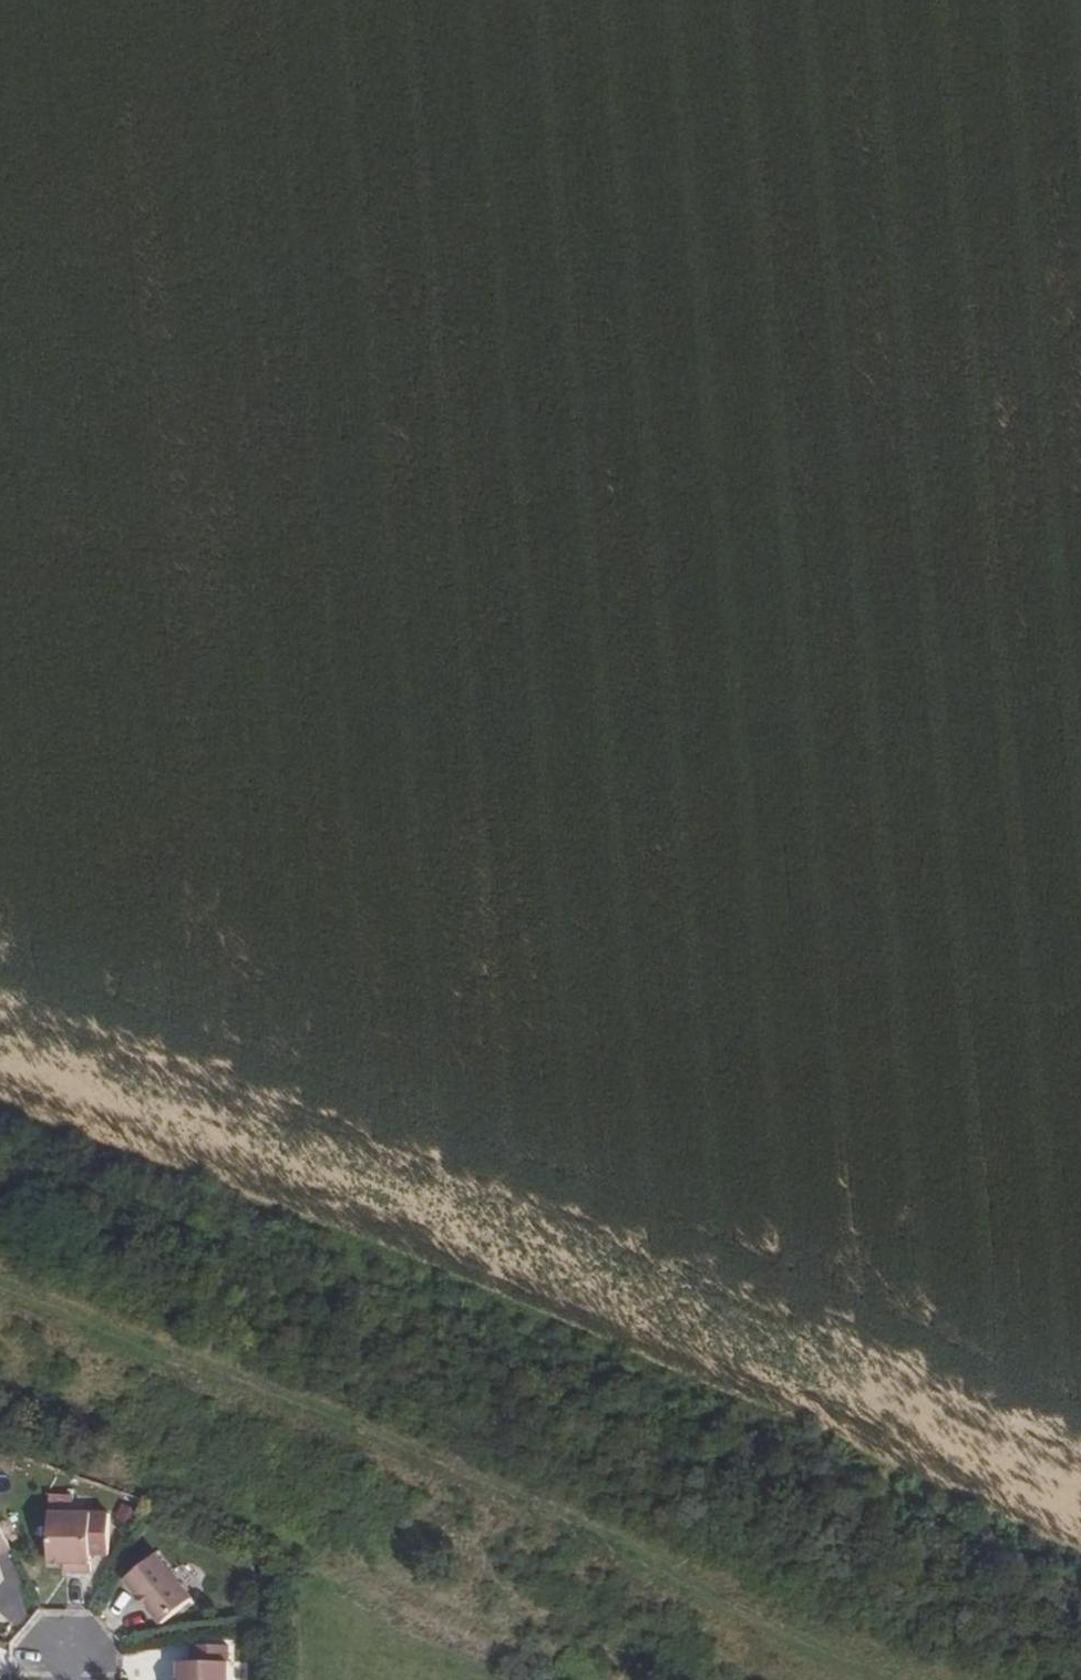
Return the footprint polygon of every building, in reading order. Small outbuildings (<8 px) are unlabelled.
[(108,1558),(108,1515),(49,1514),(49,1565),(64,1565),(72,1565),(72,1573),(90,1574),(90,1558),(108,1558)] [(10,1550),(0,1529),(0,1555),(10,1550)] [(156,1557),(127,1583),(163,1628),(193,1602),(156,1557)] [(228,1647),(191,1647),(191,1663),(179,1663),(178,1679),(227,1679),(228,1647)]
